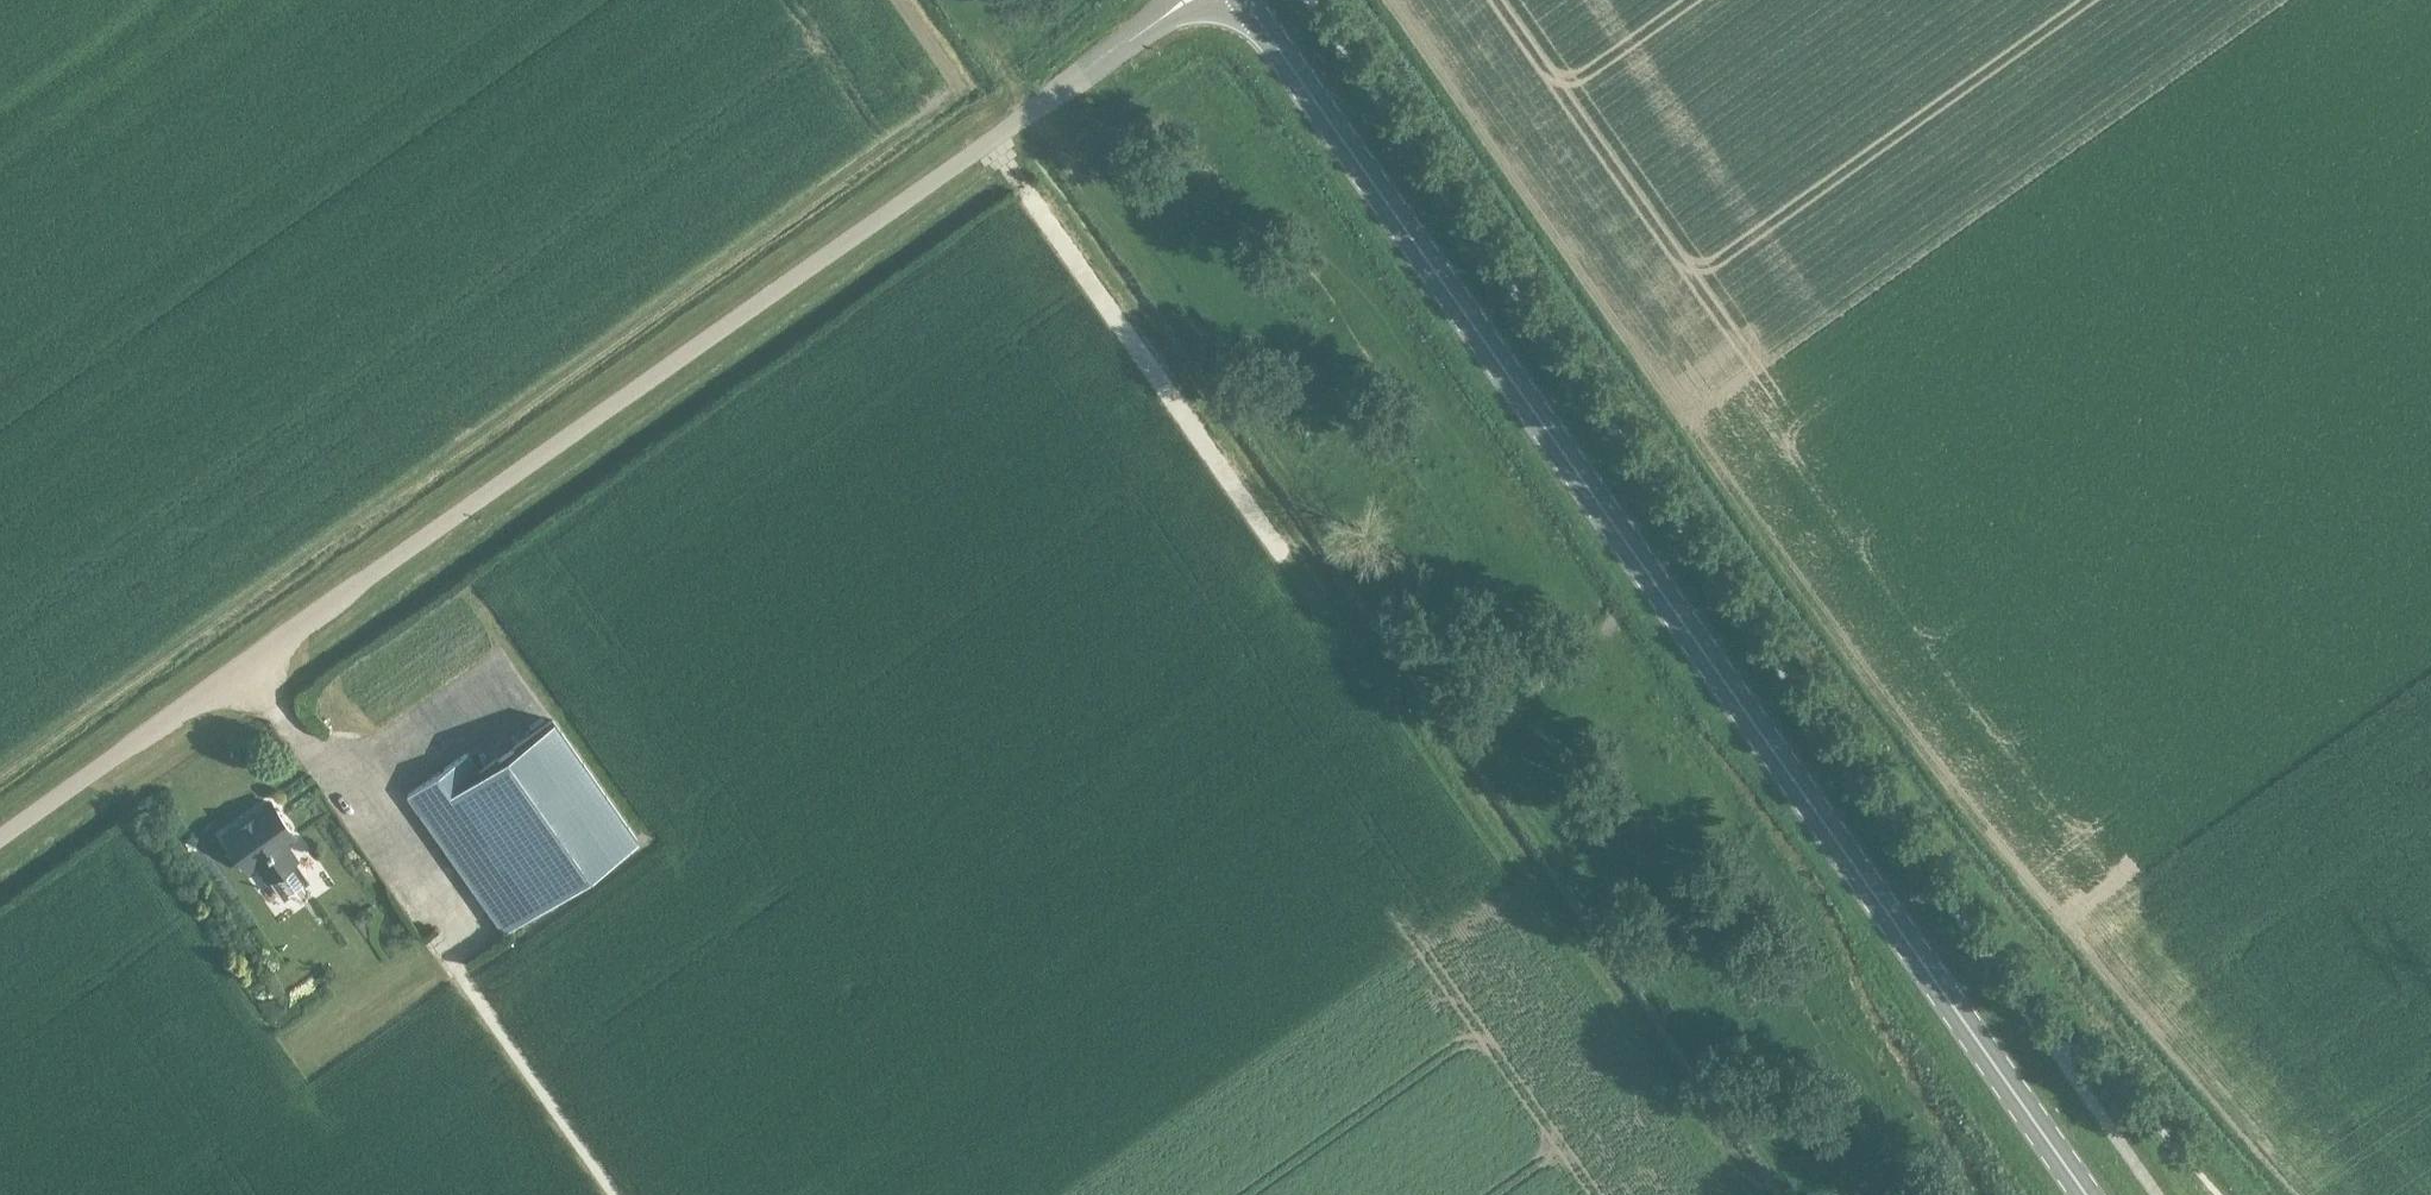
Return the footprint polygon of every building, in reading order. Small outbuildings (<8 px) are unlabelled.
[(407,795),(503,932),(636,838),(552,720),(479,771),(466,753),(407,795)] [(270,802),(223,835),(247,869),(255,863),(267,879),(295,859),(283,843),(293,835),(270,802)] [(206,915),(198,920),(212,943),(220,938),(206,915)]
